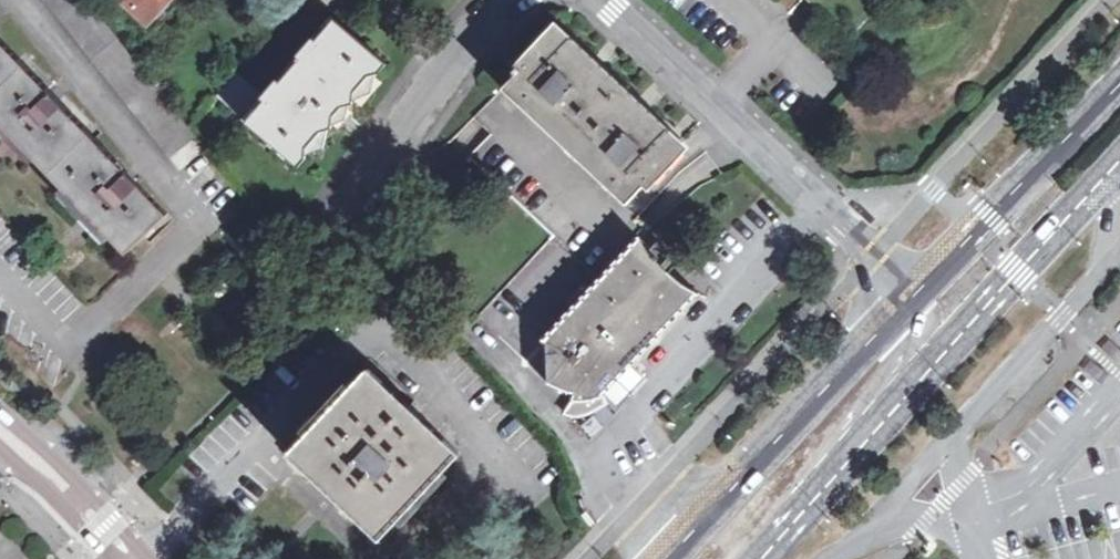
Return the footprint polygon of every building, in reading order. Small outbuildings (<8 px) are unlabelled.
[(148,22),(165,3),(162,0),(123,0),(148,22)] [(334,15),(243,123),(297,169),(389,60),(334,15)] [(523,68),(503,89),(625,202),(643,184),(649,189),(692,143),(659,113),(598,56),(558,18),(517,62),(523,68)] [(166,215),(0,41),(0,122),(10,133),(22,145),(86,211),(99,224),(127,253),(166,215)] [(22,145),(10,133),(4,138),(12,146),(17,151),(22,145)] [(639,249),(554,335),(607,385),(693,298),(639,249)] [(1107,336),(1099,344),(1119,364),(1119,363),(1119,348),(1107,336)] [(368,369),(289,453),(327,488),(380,537),(458,454),(368,369)]
